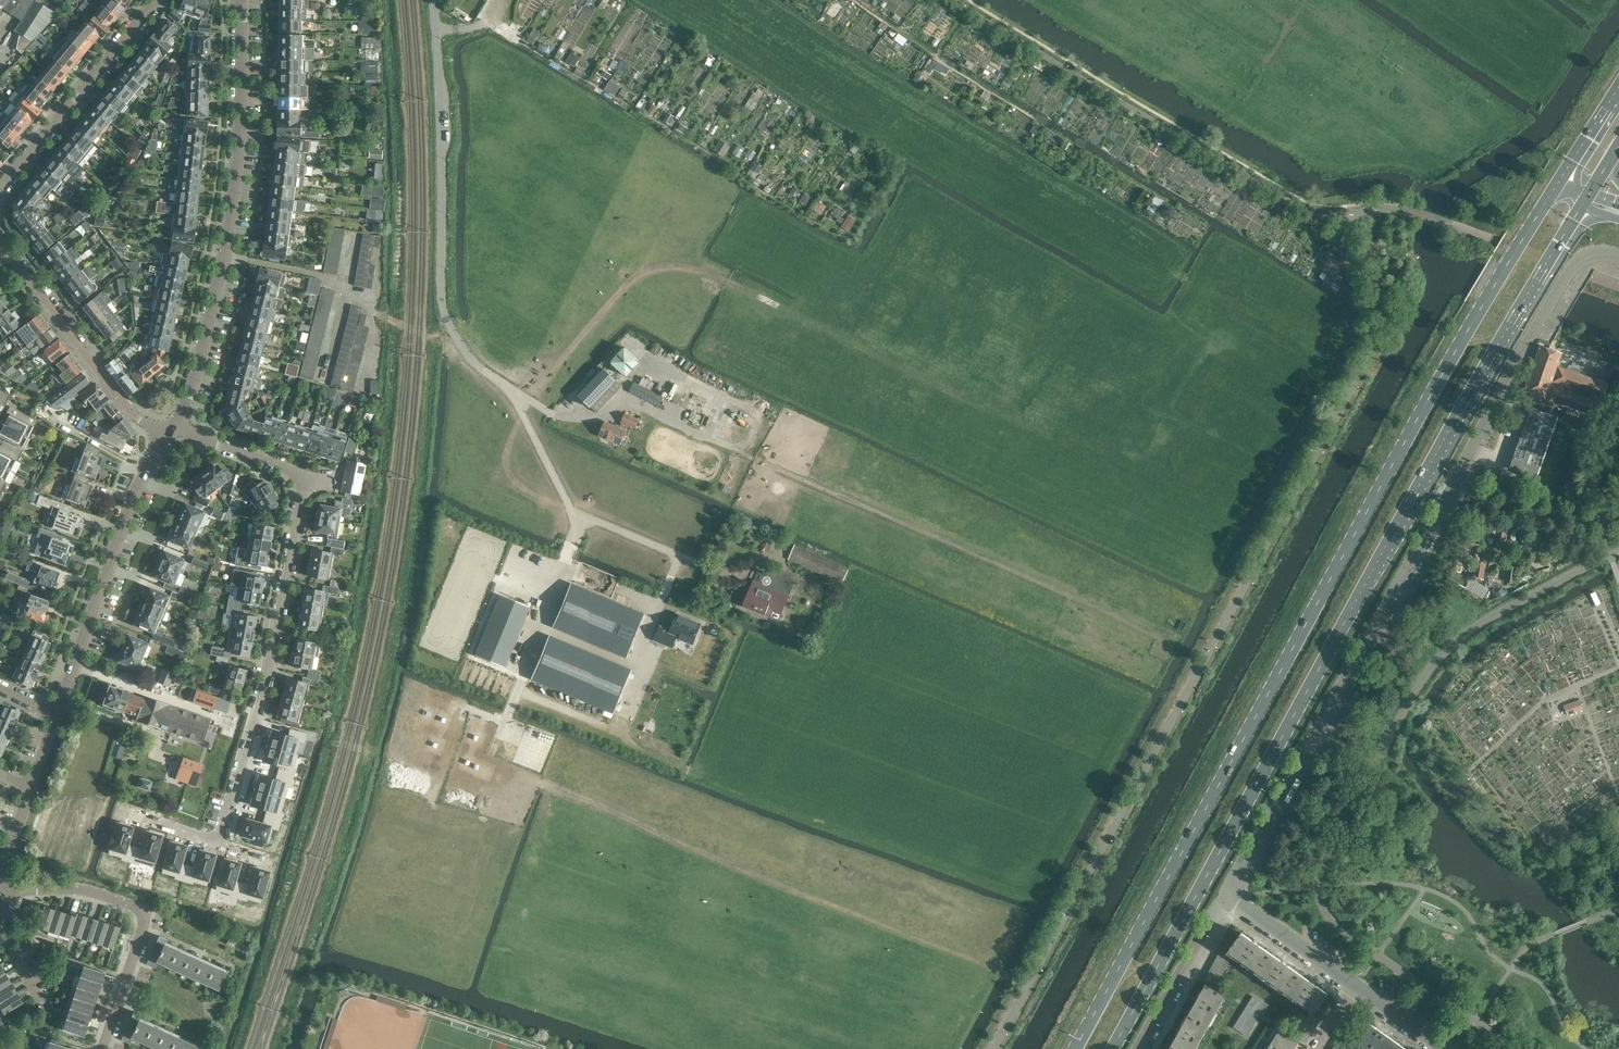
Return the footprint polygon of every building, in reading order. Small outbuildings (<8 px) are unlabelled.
[(4,4),(2,9),(21,21),(14,31),(19,34),(16,48),(15,49),(21,54),(27,47),(31,42),(36,37),(57,15),(32,0),(7,0),(4,4)] [(124,9),(113,0),(107,0),(102,6),(117,19),(120,16),(120,14),(124,9)] [(133,1),(132,0),(113,0),(124,9),(128,4),(130,4),(133,1)] [(174,12),(182,18),(184,11),(192,14),(197,0),(184,0),(183,2),(177,0),(173,10),(175,10),(174,12)] [(192,14),(201,18),(199,25),(198,32),(209,32),(210,25),(208,25),(212,16),(206,14),(209,5),(208,5),(209,1),(208,1),(208,0),(197,0),(192,14)] [(278,3),(279,3),(279,9),(301,9),(301,4),(299,4),(299,0),(278,0),(278,3)] [(85,1),(81,5),(87,10),(90,6),(85,1)] [(102,6),(94,15),(109,27),(113,23),(114,23),(117,19),(102,6)] [(279,20),(301,21),(305,21),(306,9),(301,9),(279,9),(279,14),(278,15),(278,19),(279,19),(279,20)] [(363,9),(363,10),(363,14),(362,14),(362,21),(368,21),(376,22),(376,10),(363,9)] [(177,23),(182,18),(174,12),(173,11),(169,16),(177,23)] [(63,12),(59,17),(63,21),(68,15),(63,12)] [(110,28),(109,27),(94,15),(86,25),(99,36),(102,38),(102,37),(104,36),(106,34),(106,33),(110,28)] [(301,21),(279,20),(279,22),(278,22),(278,27),(279,28),(279,33),(301,33),(301,27),(301,21)] [(164,43),(165,43),(173,33),(175,34),(180,28),(173,22),(171,25),(167,21),(166,22),(164,22),(162,25),(162,27),(155,35),(164,43)] [(376,22),(373,22),(368,21),(363,21),(363,34),(376,34),(376,22)] [(84,25),(77,33),(92,46),(95,42),(95,40),(99,36),(86,25),(85,26),(84,25)] [(92,46),(77,33),(73,29),(65,39),(83,54),(87,49),(89,49),(92,46)] [(533,29),(527,40),(533,43),(539,32),(533,29)] [(208,56),(209,45),(210,44),(210,40),(209,39),(209,37),(203,37),(203,34),(189,33),(188,42),(189,42),(189,55),(191,55),(191,56),(208,56)] [(147,44),(162,57),(166,52),(164,51),(169,46),(165,43),(164,43),(155,35),(155,34),(154,35),(152,35),(150,38),(150,40),(147,44)] [(279,42),(279,48),(300,48),(314,48),(314,43),(300,43),(300,35),(279,35),(279,36),(278,37),(278,41),(279,42)] [(41,41),(36,37),(31,42),(36,46),(41,41)] [(57,47),(77,64),(80,61),(79,59),(83,54),(65,39),(64,38),(57,47)] [(379,39),(376,39),(366,38),(366,47),(378,48),(379,39)] [(31,51),(36,46),(31,42),(27,47),(31,51)] [(143,49),(139,53),(156,67),(160,63),(158,62),(162,57),(147,44),(147,45),(145,45),(143,48),(143,49)] [(74,68),(77,64),(57,47),(49,56),(54,60),(68,72),(72,68),(74,68)] [(279,60),(300,60),(300,48),(279,48),(277,49),(277,53),(279,55),(279,60)] [(558,51),(554,59),(559,61),(563,53),(558,51)] [(567,60),(576,65),(581,56),(572,51),(567,60)] [(132,62),(147,75),(151,70),(153,71),(156,67),(139,53),(136,57),(135,57),(132,60),(132,62)] [(209,56),(208,56),(191,56),(190,62),(189,62),(189,67),(208,68),(209,68),(209,63),(210,62),(210,58),(209,57),(209,56)] [(931,56),(924,68),(931,72),(937,63),(935,62),(937,59),(931,56)] [(20,57),(17,61),(22,65),(25,62),(20,57)] [(172,66),(174,64),(177,61),(173,58),(169,63),(172,66)] [(64,77),(68,72),(54,60),(46,70),(62,82),(64,79),(64,77)] [(278,67),(278,73),(305,73),(299,73),(300,60),(279,60),(277,62),(277,66),(278,67)] [(364,73),(364,74),(377,74),(377,61),(364,61),(364,73)] [(127,68),(124,71),(141,86),(145,81),(143,80),(147,75),(132,62),(131,63),(130,63),(127,66),(127,68)] [(574,72),(581,76),(584,70),(578,66),(574,72)] [(208,69),(208,68),(189,67),(188,74),(186,74),(186,79),(208,80),(208,75),(209,74),(209,70),(208,69)] [(59,86),(62,82),(46,70),(39,79),(53,91),(57,86),(59,86)] [(600,76),(608,80),(612,75),(603,70),(600,76)] [(141,86),(124,71),(121,75),(120,75),(117,78),(117,80),(117,81),(136,97),(137,97),(144,88),(141,86)] [(278,81),(278,86),(299,86),(305,86),(305,81),(304,81),(305,73),(278,73),(277,75),(277,79),(278,81)] [(365,85),(378,85),(377,74),(364,74),(365,85)] [(39,79),(31,88),(46,101),(49,97),(49,95),(53,91),(39,79)] [(208,85),(208,80),(186,79),(186,85),(188,85),(188,91),(207,92),(207,91),(209,90),(209,86),(208,85)] [(137,97),(136,97),(117,81),(116,81),(115,81),(112,84),(112,86),(109,90),(124,103),(130,108),(138,99),(137,97)] [(605,89),(614,95),(618,88),(609,83),(605,89)] [(46,101),(31,88),(27,85),(19,94),(38,109),(42,104),(43,104),(46,101)] [(977,93),(980,95),(981,96),(980,97),(987,101),(991,95),(984,91),(985,90),(983,89),(977,85),(975,87),(979,89),(977,93)] [(278,98),(299,98),(301,98),(301,93),(299,93),(299,86),(278,86),(277,87),(277,91),(278,93),(278,94),(278,98)] [(659,109),(660,110),(657,115),(660,116),(663,112),(665,112),(670,103),(671,101),(673,98),(672,97),(677,90),(673,87),(666,97),(662,103),(660,101),(657,105),(660,107),(659,109)] [(629,93),(623,89),(622,88),(617,96),(624,100),(629,93)] [(120,108),(124,103),(109,90),(108,90),(107,91),(104,93),(104,95),(101,99),(116,112),(118,113),(122,117),(126,112),(120,108)] [(207,93),(207,92),(188,91),(188,98),(185,98),(185,103),(207,104),(207,99),(208,98),(209,94),(207,93)] [(38,109),(19,94),(11,103),(31,120),(32,121),(36,117),(37,116),(39,114),(40,112),(41,111),(38,109)] [(278,105),(278,110),(301,111),(301,105),(299,105),(299,98),(278,98),(277,99),(277,104),(278,105)] [(93,108),(110,123),(118,113),(116,112),(101,99),(101,100),(99,100),(97,103),(97,104),(93,108)] [(27,125),(31,120),(11,103),(3,113),(25,130),(27,127),(27,125)] [(207,109),(207,104),(185,103),(185,109),(187,109),(187,116),(207,116),(207,115),(208,114),(208,110),(207,109)] [(652,116),(657,107),(652,104),(647,113),(652,116)] [(85,119),(84,119),(99,132),(100,132),(104,127),(105,128),(110,123),(93,108),(89,114),(87,114),(85,117),(85,119)] [(278,117),(278,122),(308,122),(308,117),(301,117),(301,111),(278,110),(277,112),(277,116),(278,117)] [(16,138),(20,134),(22,134),(25,130),(3,113),(0,117),(0,125),(16,138)] [(661,122),(667,125),(671,121),(670,121),(671,120),(665,116),(661,122)] [(77,128),(76,129),(91,141),(96,136),(98,138),(101,133),(100,132),(99,132),(84,119),(81,123),(79,124),(77,126),(77,128)] [(186,126),(185,132),(205,135),(205,134),(207,133),(207,129),(206,128),(207,122),(184,120),(184,126),(186,126)] [(308,122),(278,122),(277,122),(276,124),(276,128),(277,129),(277,135),(301,135),(301,136),(302,136),(302,138),(319,138),(319,131),(306,131),(306,129),(301,129),(301,123),(308,123),(308,122)] [(1034,124),(1030,132),(1037,136),(1041,129),(1034,124)] [(16,138),(0,125),(0,141),(8,148),(9,147),(11,147),(13,144),(12,142),(16,138)] [(689,129),(682,125),(678,131),(686,135),(689,129)] [(691,132),(692,133),(695,135),(699,129),(695,126),(691,132)] [(90,143),(91,141),(76,129),(72,135),(70,135),(68,138),(68,139),(67,140),(89,158),(97,149),(90,143)] [(175,143),(182,144),(203,146),(204,146),(205,145),(205,141),(204,140),(205,135),(185,132),(183,132),(176,131),(175,143)] [(148,138),(141,133),(137,141),(144,146),(148,138)] [(842,146),(849,136),(843,133),(837,143),(842,146)] [(1063,140),(1052,133),(1047,142),(1055,146),(1056,144),(1058,145),(1059,142),(1062,143),(1063,140)] [(701,145),(702,146),(704,147),(710,137),(706,135),(701,145)] [(276,150),(299,153),(301,153),(302,146),(300,146),(300,140),(277,138),(277,143),(275,144),(275,148),(276,149),(276,150)] [(81,167),(89,158),(67,140),(64,144),(62,144),(60,147),(60,149),(81,167)] [(146,147),(146,152),(155,152),(156,140),(150,140),(149,148),(146,147)] [(724,158),(730,149),(719,142),(714,151),(724,158)] [(183,150),(183,156),(202,158),(202,157),(203,156),(204,153),(203,152),(203,146),(182,144),(181,149),(183,150)] [(127,155),(136,160),(141,150),(133,145),(127,155)] [(855,154),(859,148),(853,145),(850,150),(855,154)] [(2,146),(0,148),(0,152),(7,159),(11,154),(2,146)] [(52,158),(75,178),(83,169),(81,167),(60,149),(56,153),(55,153),(52,156),(52,158)] [(275,161),(295,164),(296,158),(298,158),(299,153),(276,150),(276,155),(275,156),(274,160),(275,161)] [(369,150),(369,158),(382,159),(382,150),(369,150)] [(182,162),(181,168),(201,170),(201,169),(202,168),(202,165),(201,163),(202,158),(183,156),(180,156),(180,161),(182,162)] [(136,161),(128,157),(124,168),(132,171),(136,161)] [(68,187),(75,178),(52,158),(49,162),(47,162),(45,165),(45,167),(44,167),(59,180),(61,181),(68,187)] [(272,171),(273,173),(294,176),(295,170),(303,171),(304,165),(295,164),(275,161),(274,167),(273,168),(272,171)] [(745,174),(750,166),(744,162),(738,170),(745,174)] [(754,162),(750,169),(758,174),(762,168),(754,162)] [(59,180),(44,167),(41,171),(39,172),(36,175),(36,177),(52,189),(56,184),(58,186),(61,181),(59,180)] [(180,173),(180,180),(199,182),(199,181),(201,180),(201,176),(200,175),(201,170),(181,168),(179,167),(178,173),(180,173)] [(121,169),(113,177),(119,183),(127,174),(121,169)] [(271,183),(272,185),(295,188),(301,189),(303,177),(294,176),(273,173),(273,179),(271,179),(271,183)] [(44,199),(52,189),(36,177),(34,178),(32,181),(32,182),(28,186),(44,199)] [(130,178),(129,186),(139,187),(140,179),(130,178)] [(753,183),(755,184),(758,187),(762,181),(757,178),(753,183)] [(176,192),(178,192),(198,194),(198,189),(200,188),(200,184),(199,183),(199,182),(180,180),(171,179),(170,186),(169,186),(169,191),(176,191),(176,192)] [(110,191),(116,185),(112,181),(106,187),(110,191)] [(270,197),(291,200),(291,193),(294,194),(295,188),(272,185),(271,191),(270,192),(269,195),(270,197)] [(35,209),(44,199),(28,186),(28,187),(26,187),(24,190),(24,192),(20,196),(35,209)] [(135,195),(136,187),(129,186),(125,186),(124,194),(135,195)] [(373,186),(372,195),(382,196),(384,187),(373,186)] [(93,202),(97,196),(92,192),(85,201),(86,202),(86,203),(95,211),(99,207),(97,205),(93,202)] [(174,204),(177,204),(196,206),(197,201),(198,200),(199,196),(198,195),(198,194),(178,192),(178,198),(175,198),(174,204)] [(1150,195),(1145,192),(1141,197),(1146,200),(1150,195)] [(13,205),(13,212),(32,212),(35,214),(38,211),(35,209),(20,196),(19,197),(14,203),(13,205)] [(1149,206),(1157,210),(1157,209),(1160,210),(1165,202),(1162,201),(1163,201),(1155,196),(1154,197),(1152,196),(1148,202),(1150,204),(1149,206)] [(269,204),(269,209),(292,212),(292,207),(290,207),(291,200),(270,197),(270,198),(269,199),(268,203),(269,204)] [(371,199),(370,208),(378,209),(379,200),(371,199)] [(820,200),(813,207),(820,213),(827,206),(820,200)] [(196,207),(196,206),(177,204),(176,210),(174,210),(173,215),(175,216),(195,218),(196,213),(197,212),(197,208),(196,207)] [(267,221),(287,224),(290,224),(291,219),(295,220),(296,213),(292,212),(269,209),(269,210),(267,211),(267,215),(268,216),(267,221)] [(383,211),(368,210),(366,220),(382,222),(383,211)] [(1176,218),(1179,213),(1174,210),(1171,215),(1176,218)] [(35,214),(32,212),(13,212),(13,219),(14,222),(19,228),(24,233),(39,221),(39,222),(43,218),(42,217),(35,214)] [(79,212),(69,219),(75,226),(86,218),(79,212)] [(172,227),(174,228),(174,227),(194,230),(194,229),(194,225),(195,224),(196,220),(195,219),(195,218),(175,216),(175,222),(172,222),(172,227)] [(856,220),(849,216),(844,224),(851,228),(856,220)] [(102,227),(104,219),(95,217),(94,223),(95,226),(102,227)] [(47,232),(39,222),(39,221),(24,233),(27,238),(27,240),(30,243),(31,243),(32,244),(47,232)] [(85,221),(81,225),(87,232),(91,229),(85,221)] [(266,228),(266,233),(291,237),(292,236),(288,235),(289,231),(287,231),(287,224),(267,221),(267,222),(266,223),(265,227),(266,228)] [(374,226),(372,233),(379,234),(380,227),(374,226)] [(194,229),(194,230),(174,227),(174,228),(173,234),(171,233),(170,239),(193,242),(193,237),(194,236),(195,232),(194,231),(194,229)] [(329,236),(342,238),(343,231),(331,229),(329,236)] [(55,242),(47,232),(32,244),(35,248),(35,250),(38,253),(39,253),(40,254),(55,242)] [(90,238),(96,244),(101,240),(96,233),(90,238)] [(265,240),(264,245),(284,248),(287,248),(287,247),(290,248),(291,237),(266,233),(266,234),(264,235),(264,239),(265,240)] [(1340,240),(1343,243),(1348,237),(1345,234),(1340,240)] [(341,244),(342,238),(329,236),(328,242),(341,244)] [(118,255),(125,257),(127,245),(107,240),(118,255)] [(49,266),(66,252),(59,242),(41,256),(45,260),(45,262),(47,265),(48,265),(49,266)] [(171,248),(170,254),(189,258),(189,259),(189,258),(191,257),(191,253),(191,252),(192,247),(170,242),(169,247),(171,248)] [(327,248),(340,250),(341,244),(328,242),(327,248)] [(284,248),(264,245),(264,246),(262,246),(262,250),(263,252),(262,257),(285,260),(286,254),(284,254),(284,248)] [(339,256),(340,250),(327,248),(326,254),(339,256)] [(56,274),(56,275),(74,261),(69,256),(73,253),(70,249),(66,252),(49,266),(52,270),(52,271),(54,274),(56,274)] [(317,252),(315,262),(322,263),(324,253),(317,252)] [(63,284),(64,284),(79,273),(79,272),(75,267),(87,258),(84,253),(74,261),(56,275),(60,279),(60,281),(62,284),(63,284)] [(163,253),(161,264),(186,270),(186,269),(187,268),(188,265),(187,263),(189,259),(189,258),(170,254),(167,253),(167,254),(163,253)] [(325,261),(338,263),(339,256),(326,254),(325,261)] [(116,271),(122,266),(123,265),(117,257),(110,263),(116,271)] [(139,263),(130,261),(130,263),(123,262),(127,268),(129,268),(129,269),(138,270),(139,263)] [(337,269),(338,263),(325,261),(324,267),(337,269)] [(161,264),(158,276),(183,282),(183,281),(185,280),(186,276),(185,275),(186,270),(161,264)] [(337,269),(324,267),(323,273),(335,275),(337,269)] [(136,278),(137,272),(138,271),(129,270),(130,277),(136,278)] [(257,282),(276,287),(280,288),(281,281),(280,281),(281,275),(260,270),(259,275),(257,275),(256,280),(257,281),(257,282)] [(71,293),(71,294),(87,282),(83,277),(85,275),(81,271),(79,272),(79,273),(64,284),(67,289),(67,290),(69,293),(71,293)] [(155,288),(159,289),(181,293),(182,292),(183,288),(182,287),(183,282),(158,276),(155,288)] [(307,292),(310,293),(317,295),(320,280),(318,279),(310,277),(307,292)] [(124,279),(117,280),(119,293),(126,292),(124,279)] [(87,282),(71,294),(75,298),(74,300),(77,303),(78,303),(79,304),(94,292),(90,286),(92,285),(89,280),(87,282)] [(256,288),(254,293),(275,298),(277,293),(275,292),(276,287),(257,282),(256,283),(255,287),(256,288)] [(159,289),(158,293),(155,292),(154,299),(178,305),(178,304),(179,303),(180,300),(179,298),(181,293),(159,289)] [(320,295),(332,298),(334,292),(321,289),(320,295)] [(252,304),(252,305),(270,310),(272,303),(274,304),(275,298),(254,293),(253,298),(252,298),(251,303),(252,304)] [(310,293),(310,295),(307,306),(314,308),(317,295),(310,293)] [(82,308),(90,318),(107,305),(98,295),(82,308)] [(318,301),(331,304),(332,298),(320,295),(318,301)] [(6,322),(2,317),(8,312),(4,307),(8,304),(4,299),(0,302),(0,326),(6,322)] [(178,305),(154,299),(153,299),(150,311),(156,313),(156,312),(175,317),(176,312),(178,311),(179,307),(178,306),(178,305)] [(317,307),(329,311),(331,304),(318,301),(317,307)] [(90,318),(98,328),(115,316),(107,305),(90,318)] [(250,311),(249,317),(269,322),(271,322),(272,320),(273,321),(275,313),(274,312),(274,311),(270,310),(252,305),(251,306),(250,306),(249,310),(250,311)] [(351,305),(349,311),(360,314),(362,308),(351,305)] [(315,314),(327,317),(329,311),(317,307),(315,314)] [(359,319),(360,314),(349,311),(348,317),(359,319)] [(8,312),(2,317),(6,322),(0,326),(0,327),(3,331),(2,333),(5,336),(19,325),(15,321),(19,319),(13,312),(10,315),(8,312)] [(151,324),(153,324),(154,324),(173,328),(175,317),(156,312),(156,313),(155,319),(152,318),(151,324)] [(18,344),(23,349),(51,328),(40,314),(9,337),(15,346),(18,344)] [(313,320),(326,323),(327,317),(315,314),(313,320)] [(357,325),(363,327),(366,316),(360,314),(359,319),(357,325)] [(123,326),(115,316),(98,328),(107,339),(109,337),(113,342),(123,334),(119,329),(123,326)] [(246,327),(246,328),(265,333),(266,327),(268,327),(269,322),(249,317),(247,321),(246,322),(245,326),(246,327)] [(357,325),(359,319),(348,317),(346,322),(357,325)] [(326,323),(313,320),(312,326),(324,329),(326,323)] [(345,328),(355,331),(357,325),(346,322),(345,328)] [(148,335),(151,336),(170,340),(171,335),(172,334),(173,330),(172,329),(173,328),(154,324),(153,324),(152,330),(150,330),(148,335)] [(368,328),(363,327),(357,325),(355,331),(367,334),(368,328)] [(310,332),(322,336),(324,329),(312,326),(310,332)] [(51,328),(23,349),(20,351),(24,355),(29,351),(33,355),(57,336),(51,328)] [(244,334),(243,340),(264,345),(265,340),(263,339),(265,333),(246,328),(245,329),(244,329),(243,333),(244,334)] [(354,337),(355,331),(345,328),(343,334),(354,337)] [(129,329),(124,333),(128,337),(133,333),(129,329)] [(365,340),(367,334),(355,331),(354,337),(365,340)] [(302,332),(299,341),(306,343),(308,334),(302,332)] [(308,339),(321,342),(322,336),(310,332),(308,339)] [(352,342),(354,337),(343,334),(341,339),(352,342)] [(152,348),(164,351),(167,352),(168,346),(170,346),(171,342),(170,341),(170,340),(151,336),(149,342),(147,341),(146,347),(152,348)] [(364,345),(365,340),(354,337),(352,342),(364,345)] [(69,350),(64,344),(59,338),(42,351),(45,354),(50,360),(52,363),(69,350)] [(307,345),(319,348),(321,342),(308,339),(307,345)] [(351,348),(352,342),(341,339),(340,345),(351,348)] [(240,350),(240,351),(259,356),(260,350),(262,350),(264,345),(243,340),(242,344),(240,345),(239,349),(240,350)] [(297,341),(294,352),(303,354),(306,343),(299,341),(297,341)] [(362,351),(364,345),(352,342),(351,348),(362,351)] [(305,351),(317,354),(319,348),(307,345),(305,351)] [(349,354),(351,348),(340,345),(338,351),(349,354)] [(611,360),(627,375),(641,360),(626,345),(611,360)] [(1540,346),(1529,378),(1524,392),(1535,395),(1530,408),(1530,409),(1509,468),(1522,473),(1522,476),(1536,480),(1558,416),(1551,413),(1554,402),(1568,407),(1566,412),(1578,416),(1580,412),(1587,414),(1591,400),(1600,403),(1601,398),(1602,398),(1607,382),(1609,377),(1594,372),(1592,377),(1591,376),(1590,378),(1578,374),(1580,370),(1568,365),(1566,370),(1557,366),(1561,353),(1540,346)] [(141,359),(145,364),(153,375),(165,365),(162,362),(164,351),(152,348),(151,351),(141,359)] [(361,357),(362,351),(351,348),(349,354),(361,357)] [(238,358),(237,363),(258,368),(259,363),(262,364),(263,357),(259,356),(240,351),(240,352),(238,352),(237,357),(238,358)] [(303,357),(316,360),(317,354),(305,351),(303,357)] [(348,359),(349,354),(338,351),(337,357),(348,359)] [(77,361),(71,353),(56,364),(59,368),(49,376),(52,381),(55,378),(77,361)] [(120,357),(133,373),(142,384),(153,375),(145,364),(138,369),(125,353),(120,357)] [(348,360),(359,363),(361,357),(349,354),(348,359),(348,360)] [(105,367),(117,382),(129,372),(117,357),(105,367)] [(302,364),(314,367),(316,360),(303,357),(302,364)] [(346,365),(348,360),(348,359),(337,357),(335,362),(346,365)] [(358,368),(359,363),(348,360),(346,365),(358,368)] [(1,367),(0,368),(0,373),(8,377),(16,371),(9,361),(1,367)] [(65,384),(84,370),(77,361),(55,378),(59,383),(62,380),(65,384)] [(345,371),(346,365),(335,362),(334,368),(345,371)] [(234,374),(253,379),(255,373),(257,373),(258,368),(237,363),(236,368),(234,368),(233,373),(234,374)] [(297,373),(299,366),(293,365),(289,364),(288,371),(297,373)] [(300,370),(312,373),(314,367),(302,364),(300,370)] [(356,374),(358,368),(346,365),(345,371),(356,374)] [(20,368),(10,377),(20,383),(27,377),(20,368)] [(343,377),(345,371),(334,368),(332,374),(343,377)] [(300,370),(299,376),(311,380),(312,373),(300,370)] [(622,387),(616,380),(604,370),(579,397),(590,408),(591,407),(597,413),(622,387)] [(355,380),(356,374),(345,371),(343,377),(355,380)] [(140,387),(129,372),(117,382),(128,396),(140,387)] [(50,398),(57,407),(55,408),(57,411),(61,407),(60,406),(59,405),(72,395),(89,382),(83,374),(55,395),(50,389),(43,395),(48,400),(50,398)] [(253,379),(234,374),(234,375),(232,376),(231,380),(232,381),(231,386),(252,392),(254,386),(251,385),(253,379)] [(343,377),(332,374),(331,379),(342,382),(343,377)] [(658,407),(663,397),(671,382),(660,377),(657,382),(642,375),(638,384),(634,382),(629,392),(658,407)] [(353,385),(355,380),(343,377),(342,382),(342,383),(353,385)] [(342,383),(342,382),(331,379),(329,385),(340,388),(342,383)] [(25,387),(37,393),(40,391),(31,382),(25,387)] [(351,391),(353,385),(342,383),(340,388),(351,391)] [(110,401),(96,384),(79,397),(83,401),(81,403),(85,408),(87,406),(94,414),(110,401)] [(322,394),(334,397),(336,390),(324,386),(322,394)] [(226,409),(228,413),(244,404),(241,399),(243,391),(231,388),(231,390),(229,390),(228,395),(229,395),(226,409)] [(4,407),(10,395),(0,390),(0,405),(4,407)] [(333,400),(345,404),(348,394),(336,390),(334,397),(333,400)] [(59,405),(60,406),(67,410),(77,402),(72,395),(59,405)] [(351,395),(348,405),(356,407),(359,397),(351,395)] [(110,401),(94,414),(88,419),(91,421),(95,418),(100,424),(106,419),(107,421),(111,417),(116,423),(123,417),(110,401)] [(656,408),(645,402),(641,408),(653,414),(656,408)] [(233,425),(234,424),(250,416),(244,404),(228,413),(227,414),(228,415),(227,416),(229,420),(230,420),(232,422),(233,425)] [(268,406),(260,410),(264,415),(265,415),(268,406)] [(281,443),(282,443),(287,424),(281,422),(282,420),(281,420),(285,408),(281,406),(277,418),(270,439),(275,441),(276,442),(280,443),(281,443)] [(2,424),(29,438),(27,437),(32,427),(34,428),(38,421),(18,411),(15,417),(10,414),(5,425),(2,424)] [(620,445),(624,435),(628,437),(633,427),(635,429),(639,420),(625,414),(621,422),(623,423),(620,429),(605,422),(599,436),(620,445)] [(259,435),(263,423),(253,420),(250,416),(234,424),(236,428),(250,432),(251,434),(255,435),(256,434),(259,435)] [(266,438),(270,439),(277,418),(272,417),(271,419),(265,417),(263,423),(259,435),(260,436),(260,437),(265,438),(266,438)] [(103,428),(110,431),(126,439),(135,432),(124,419),(116,426),(112,421),(109,424),(103,428)] [(1,445),(20,455),(24,448),(22,447),(27,437),(29,438),(2,424),(2,425),(4,426),(0,434),(0,437),(4,439),(1,445)] [(288,445),(293,447),(300,426),(295,424),(294,426),(287,424),(282,443),(283,443),(283,444),(287,446),(288,445)] [(311,453),(316,454),(324,427),(318,425),(318,427),(312,425),(310,431),(304,450),(306,451),(306,452),(310,453),(311,453)] [(304,450),(310,431),(304,429),(305,427),(300,426),(293,447),(298,448),(298,450),(303,451),(304,450)] [(326,457),(327,458),(336,431),(324,427),(316,454),(321,456),(321,457),(325,458),(326,457)] [(126,439),(110,431),(108,436),(102,433),(99,438),(120,449),(121,450),(123,448),(125,443),(125,441),(126,439)] [(339,461),(346,441),(348,434),(336,431),(327,458),(329,458),(329,459),(333,460),(334,460),(339,461)] [(349,435),(344,452),(351,455),(357,438),(349,435)] [(94,481),(95,480),(98,481),(101,474),(97,472),(103,458),(102,458),(102,459),(98,457),(100,450),(87,443),(80,459),(76,458),(71,471),(75,473),(90,478),(94,480),(94,481)] [(12,472),(12,471),(10,470),(15,460),(17,461),(20,455),(1,445),(0,446),(0,466),(12,472)] [(347,461),(343,482),(341,491),(358,495),(365,465),(364,465),(365,460),(364,458),(358,457),(356,458),(355,463),(347,461)] [(3,488),(6,482),(4,481),(10,471),(11,472),(12,472),(0,466),(0,487),(3,488)] [(208,467),(201,472),(215,489),(221,485),(222,486),(231,479),(232,475),(226,474),(224,475),(217,466),(214,468),(213,466),(209,469),(208,467)] [(215,489),(201,472),(194,478),(196,479),(192,482),(194,484),(191,486),(198,495),(201,493),(206,499),(210,495),(209,494),(215,489)] [(75,473),(70,486),(66,484),(61,498),(84,507),(83,508),(84,508),(84,507),(88,509),(91,501),(87,500),(93,486),(92,485),(92,486),(87,484),(90,478),(75,473)] [(252,503),(273,491),(272,491),(273,489),(271,486),(269,486),(269,484),(265,486),(262,483),(249,490),(252,494),(248,496),(252,503)] [(232,496),(235,486),(229,484),(226,494),(232,496)] [(273,491),(252,503),(257,511),(260,509),(263,513),(276,505),(273,501),(277,499),(276,497),(277,496),(275,493),(273,493),(273,491)] [(38,495),(30,492),(27,499),(36,502),(38,495)] [(52,528),(57,529),(72,535),(75,527),(78,528),(82,517),(70,513),(72,507),(49,498),(40,495),(36,504),(52,509),(50,515),(55,517),(54,519),(55,520),(52,528)] [(337,522),(338,515),(345,516),(349,514),(350,509),(351,510),(351,509),(350,509),(352,501),(343,499),(342,503),(336,502),(334,508),(320,506),(319,511),(318,512),(317,516),(318,517),(318,518),(337,522)] [(178,516),(198,524),(201,517),(203,518),(205,513),(185,504),(183,509),(181,508),(178,516)] [(225,522),(227,518),(227,516),(226,515),(219,512),(214,510),(211,516),(225,522)] [(233,520),(235,510),(228,510),(226,515),(227,516),(227,518),(233,520)] [(175,528),(193,535),(195,536),(197,531),(200,532),(202,529),(203,526),(198,524),(178,516),(175,523),(176,523),(175,528)] [(336,540),(337,535),(338,529),(335,529),(337,522),(318,518),(318,520),(316,520),(315,524),(316,525),(315,531),(328,533),(327,538),(328,539),(327,546),(331,546),(343,548),(344,541),(336,540)] [(250,537),(271,540),(273,539),(274,535),(272,533),(273,529),(273,528),(252,524),(251,529),(249,529),(247,536),(250,537)] [(1497,526),(1495,541),(1506,543),(1508,527),(1497,526)] [(173,527),(172,529),(170,534),(172,535),(169,540),(190,548),(192,543),(190,542),(193,535),(175,528),(173,527)] [(1492,530),(1490,529),(1483,528),(1483,529),(1482,537),(1490,538),(1492,530)] [(1463,536),(1462,547),(1478,550),(1480,539),(1463,536)] [(271,541),(271,540),(250,537),(247,549),(269,553),(269,548),(271,547),(272,543),(271,541)] [(69,544),(52,538),(48,547),(46,547),(42,546),(44,541),(38,539),(36,544),(36,543),(33,552),(43,556),(43,557),(64,565),(68,554),(66,554),(69,544)] [(843,583),(849,569),(795,545),(789,559),(843,583)] [(310,562),(328,566),(330,559),(332,560),(333,554),(343,556),(344,549),(343,549),(343,548),(331,546),(330,553),(323,552),(323,550),(319,550),(319,551),(312,550),(311,556),(309,556),(308,560),(310,562)] [(269,553),(247,549),(245,549),(244,556),(246,557),(245,562),(266,566),(267,560),(269,559),(270,555),(268,554),(269,553)] [(1461,551),(1460,559),(1468,560),(1469,552),(1461,551)] [(17,559),(20,560),(32,564),(34,557),(20,552),(17,559)] [(160,563),(159,564),(180,572),(185,560),(164,552),(162,557),(160,557),(159,561),(160,563)] [(215,559),(213,558),(208,556),(206,562),(209,564),(212,565),(213,562),(215,559)] [(206,562),(193,557),(191,564),(206,570),(209,564),(206,562)] [(1475,562),(1468,560),(1460,559),(1458,570),(1468,571),(1467,579),(1472,580),(1475,562)] [(1475,560),(1473,577),(1484,579),(1486,562),(1475,560)] [(327,573),(328,566),(310,562),(310,564),(308,565),(307,568),(308,570),(307,576),(314,577),(314,578),(318,579),(318,578),(328,580),(330,573),(327,573)] [(31,575),(28,583),(33,584),(32,585),(54,593),(58,583),(55,582),(59,573),(34,564),(31,571),(39,574),(38,576),(36,575),(35,577),(31,575)] [(159,565),(157,565),(155,569),(157,570),(154,576),(178,585),(183,574),(179,573),(180,572),(159,564),(159,565)] [(1494,565),(1486,564),(1484,579),(1491,580),(1494,565)] [(1507,566),(1505,581),(1515,583),(1517,567),(1507,566)] [(758,569),(743,606),(779,621),(781,614),(794,583),(758,569)] [(239,580),(238,587),(261,592),(261,591),(263,590),(264,586),(262,585),(264,579),(242,575),(241,581),(239,580)] [(572,582),(554,625),(629,656),(646,613),(572,582)] [(15,593),(25,597),(28,589),(18,585),(15,593)] [(302,601),(321,604),(322,598),(325,598),(326,592),(337,594),(338,588),(334,587),(329,586),(323,585),(322,591),(316,590),(316,589),(312,588),(312,590),(305,588),(304,595),(302,595),(301,599),(302,600),(302,601)] [(178,593),(193,599),(196,593),(181,586),(178,593)] [(238,587),(235,600),(259,604),(260,598),(262,598),(262,594),(261,593),(261,592),(238,587)] [(144,600),(162,608),(165,601),(167,602),(170,596),(149,588),(147,593),(146,592),(143,599),(144,600)] [(180,601),(183,595),(178,593),(172,591),(170,596),(180,601)] [(499,593),(474,654),(504,666),(529,606),(499,593)] [(202,600),(215,603),(216,596),(203,594),(202,600)] [(21,603),(18,611),(22,613),(22,614),(43,622),(47,612),(45,611),(48,602),(31,595),(28,605),(25,604),(25,605),(21,603)] [(138,611),(157,620),(160,613),(162,613),(164,608),(162,608),(144,600),(142,604),(141,604),(138,611)] [(199,602),(193,600),(190,605),(197,608),(199,602)] [(197,618),(206,620),(209,603),(200,601),(197,618)] [(300,614),(319,617),(321,604),(302,601),(301,607),(300,607),(299,612),(300,613),(300,614)] [(157,620),(138,611),(134,618),(136,619),(134,624),(154,632),(151,638),(169,645),(185,652),(185,651),(180,649),(182,643),(166,636),(165,638),(161,636),(163,631),(156,628),(157,627),(155,626),(157,620)] [(9,623),(12,617),(2,612),(0,616),(0,618),(9,623)] [(660,624),(654,638),(672,646),(676,636),(692,642),(701,622),(677,612),(670,628),(660,624)] [(233,626),(254,630),(254,629),(256,628),(256,624),(255,623),(256,617),(235,613),(234,619),(231,619),(230,626),(233,626)] [(319,617),(300,614),(299,620),(297,620),(296,624),(298,625),(298,627),(316,630),(319,617)] [(254,631),(254,630),(233,626),(230,639),(251,643),(252,638),(254,637),(255,632),(254,631)] [(47,649),(48,650),(49,646),(48,646),(49,643),(45,641),(47,636),(29,628),(22,644),(27,646),(44,654),(47,649)] [(550,635),(532,677),(615,711),(632,669),(550,635)] [(122,648),(141,656),(144,649),(146,650),(149,644),(129,636),(127,641),(125,641),(122,648)] [(293,646),(292,650),(293,651),(293,652),(311,656),(313,650),(315,650),(316,644),(326,646),(327,639),(317,637),(316,644),(306,642),(307,641),(302,640),(302,641),(295,640),(294,646),(293,646)] [(251,643),(230,639),(228,638),(226,648),(212,645),(210,654),(217,656),(228,658),(230,658),(231,652),(249,656),(250,650),(252,649),(252,645),(251,644),(251,643)] [(183,659),(185,654),(186,653),(185,652),(169,645),(168,645),(166,651),(183,659)] [(22,657),(40,665),(42,660),(43,661),(45,655),(44,655),(44,654),(27,646),(22,657)] [(144,657),(141,656),(122,648),(119,654),(120,656),(118,661),(138,669),(144,657)] [(311,669),(312,663),(310,663),(311,656),(293,652),(293,653),(291,654),(290,659),(291,660),(290,665),(297,667),(297,668),(301,669),(301,667),(310,669),(308,676),(320,678),(321,671),(311,669)] [(227,664),(228,658),(217,656),(215,661),(227,664)] [(17,668),(36,676),(41,666),(39,666),(40,665),(22,657),(17,668)] [(157,682),(170,685),(174,668),(162,665),(157,682)] [(247,669),(232,665),(229,665),(225,677),(243,682),(247,669)] [(23,684),(22,686),(28,689),(29,686),(30,687),(31,686),(32,686),(36,676),(17,668),(12,679),(23,684)] [(305,696),(308,685),(318,687),(320,678),(308,676),(306,683),(299,681),(299,680),(295,679),(295,680),(288,678),(286,684),(285,684),(283,689),(284,690),(284,691),(305,696)] [(243,682),(225,677),(222,689),(240,694),(243,682)] [(130,693),(123,690),(110,686),(103,704),(114,708),(115,711),(115,712),(119,713),(123,711),(129,693),(130,693)] [(209,686),(208,692),(218,695),(220,688),(209,686)] [(226,712),(230,701),(217,697),(196,691),(193,702),(213,709),(214,708),(226,712)] [(281,703),(309,711),(309,708),(302,706),(305,696),(284,691),(283,696),(281,696),(280,701),(281,702),(281,703)] [(143,698),(129,693),(123,711),(137,715),(143,698)] [(143,698),(137,715),(136,719),(203,741),(210,719),(150,699),(150,700),(143,698)] [(1580,700),(1565,706),(1568,714),(1583,709),(1580,700)] [(281,703),(279,708),(277,709),(276,713),(277,714),(276,720),(291,724),(292,720),(298,722),(302,709),(309,711),(281,703)] [(0,707),(0,717),(16,723),(20,714),(19,713),(19,712),(18,711),(19,709),(13,707),(12,709),(1,704),(0,707)] [(0,717),(0,730),(9,734),(10,733),(11,734),(16,723),(0,717)] [(270,738),(267,746),(268,746),(295,754),(298,741),(303,742),(305,734),(290,729),(288,736),(272,732),(270,738)] [(5,745),(5,744),(6,745),(9,739),(8,738),(9,734),(0,730),(0,743),(5,745)] [(209,753),(208,752),(172,740),(166,759),(183,765),(177,783),(196,790),(209,753)] [(268,746),(263,761),(279,766),(277,773),(293,777),(295,769),(291,768),(295,754),(268,746)] [(393,763),(383,761),(381,771),(391,773),(393,763)] [(259,776),(255,790),(282,798),(286,785),(290,786),(293,777),(277,773),(275,780),(259,776)] [(151,782),(141,779),(139,786),(149,790),(151,782)] [(252,799),(251,805),(267,809),(265,817),(280,821),(282,813),(278,811),(282,798),(255,790),(254,790),(252,799)] [(244,828),(242,835),(254,839),(253,843),(262,846),(263,841),(267,843),(272,828),(277,830),(280,821),(265,817),(263,824),(246,819),(246,821),(243,828),(244,828)] [(112,835),(109,844),(111,845),(109,851),(123,855),(121,859),(130,862),(134,847),(127,845),(132,828),(131,827),(123,825),(117,823),(114,835),(112,835)] [(134,847),(130,862),(138,864),(140,860),(153,864),(156,853),(159,854),(161,845),(159,844),(161,836),(155,834),(156,834),(148,832),(147,832),(142,849),(134,847)] [(166,859),(163,870),(176,874),(175,878),(183,881),(188,866),(180,864),(185,846),(184,846),(177,843),(176,844),(171,842),(168,851),(166,850),(163,858),(166,859)] [(188,866),(183,881),(192,883),(193,879),(207,883),(210,872),(212,872),(215,864),(212,863),(215,855),(209,853),(202,851),(201,851),(200,851),(195,868),(188,866)] [(220,876),(217,887),(230,891),(229,896),(237,898),(242,883),(234,881),(239,864),(238,863),(231,861),(230,861),(225,859),(222,868),(220,867),(217,875),(220,876)] [(242,883),(237,898),(246,901),(247,896),(260,900),(264,889),(266,890),(269,881),(266,881),(269,872),(263,870),(255,868),(254,868),(249,885),(242,883)] [(46,937),(48,930),(55,909),(44,906),(35,934),(46,937)] [(55,909),(48,930),(59,933),(66,913),(55,909)] [(75,916),(71,934),(81,937),(87,916),(77,912),(75,916)] [(66,913),(59,933),(69,937),(71,934),(75,916),(66,913)] [(87,916),(81,937),(91,940),(98,919),(87,916)] [(91,940),(103,944),(109,923),(98,919),(91,940)] [(109,923),(103,944),(112,948),(119,926),(109,923)] [(1241,932),(1227,952),(1227,953),(1232,956),(1256,973),(1270,952),(1241,932)] [(148,961),(154,965),(156,960),(218,988),(225,971),(164,944),(167,938),(158,934),(155,940),(157,941),(148,961)] [(229,938),(227,943),(234,946),(236,941),(229,938)] [(1221,949),(1218,956),(1229,962),(1232,956),(1227,953),(1227,952),(1221,949)] [(1270,952),(1256,973),(1285,994),(1299,973),(1270,952)] [(1218,956),(1215,962),(1226,968),(1229,962),(1218,956)] [(1215,962),(1211,968),(1223,974),(1226,968),(1215,962)] [(80,976),(101,983),(104,972),(83,965),(80,976)] [(1211,968),(1208,973),(1220,980),(1223,974),(1211,968)] [(1220,980),(1208,973),(1205,979),(1216,986),(1220,980)] [(1299,973),(1285,994),(1310,1011),(1314,1014),(1329,993),(1299,973)] [(5,974),(0,977),(0,991),(11,984),(5,974)] [(101,983),(80,976),(76,988),(97,995),(101,983)] [(17,993),(11,984),(0,991),(0,1004),(17,993)] [(1205,984),(1188,1014),(1211,1027),(1222,1007),(1228,997),(1205,984)] [(97,995),(76,988),(72,999),(93,1006),(97,995)] [(0,1004),(0,1007),(4,1013),(22,1002),(17,993),(0,1004)] [(1246,1035),(1266,1004),(1253,996),(1233,1027),(1246,1035)] [(69,1009),(90,1016),(93,1006),(72,999),(69,1009)] [(65,1019),(87,1026),(90,1016),(69,1009),(65,1019)] [(188,1041),(139,1019),(142,1014),(133,1010),(130,1016),(131,1017),(122,1037),(129,1040),(131,1036),(160,1048),(199,1048),(200,1047),(188,1041)] [(1310,1011),(1306,1018),(1317,1024),(1320,1018),(1314,1014),(1310,1011)] [(1171,1045),(1177,1048),(1198,1048),(1211,1027),(1188,1014),(1171,1045)] [(1306,1018),(1302,1024),(1313,1030),(1317,1024),(1306,1018)] [(87,1026),(65,1019),(62,1029),(83,1036),(87,1026)] [(1356,1037),(1352,1042),(1353,1042),(1363,1048),(1391,1048),(1396,1042),(1367,1021),(1356,1037)] [(1302,1024),(1299,1029),(1310,1036),(1313,1030),(1302,1024)] [(1268,1043),(1277,1048),(1294,1048),(1299,1041),(1278,1028),(1268,1043)] [(1299,1029),(1295,1035),(1306,1042),(1310,1036),(1299,1029)] [(1345,1029),(1341,1035),(1352,1042),(1356,1037),(1345,1029)] [(1341,1035),(1337,1041),(1350,1048),(1353,1042),(1352,1042),(1341,1035)] [(70,1047),(49,1040),(46,1048),(70,1048),(70,1047)] [(1337,1041),(1334,1046),(1339,1048),(1349,1048),(1350,1048),(1337,1041)]
